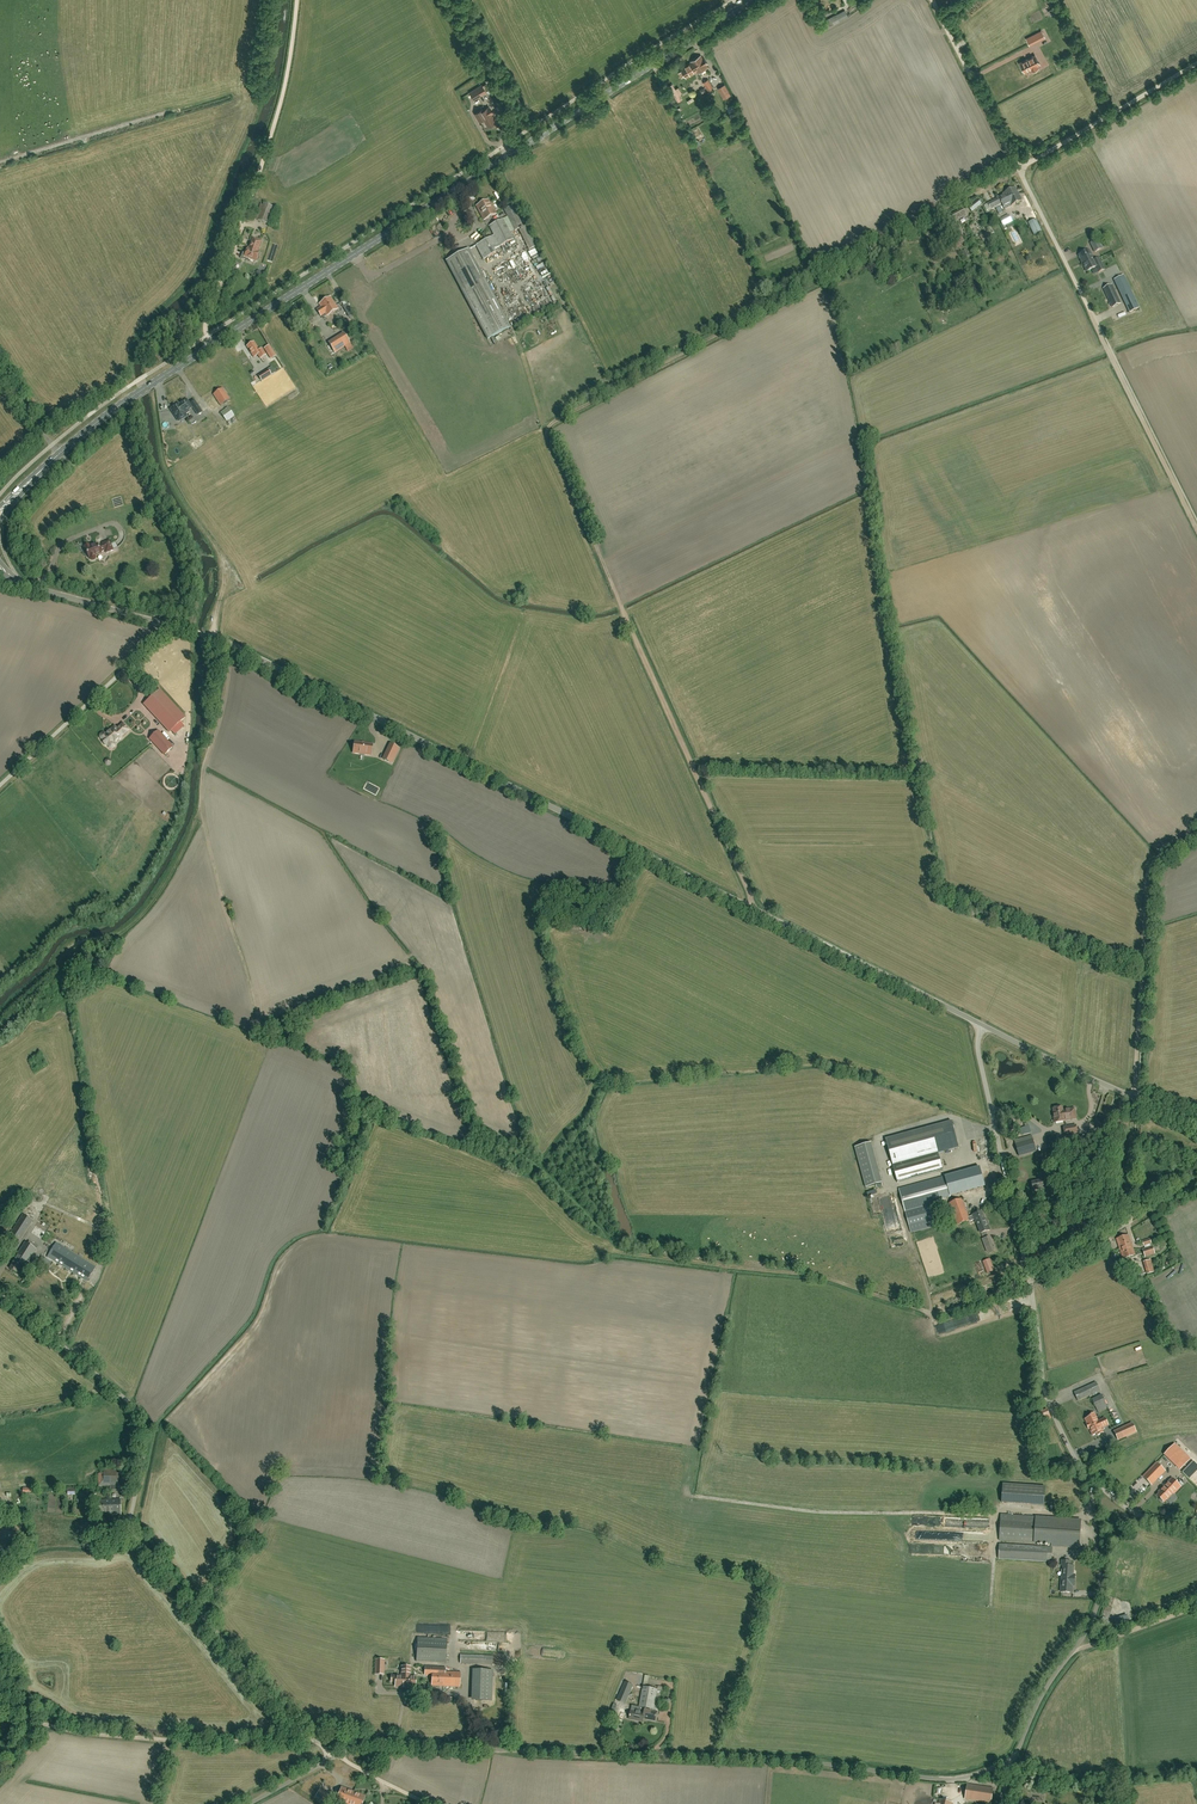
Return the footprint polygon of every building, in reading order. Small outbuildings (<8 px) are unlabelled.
[(827,28),(830,26),(847,17),(844,10),(823,21),(827,28)] [(1042,31),(1034,35),(1027,39),(1030,45),(1044,37),(1042,31)] [(1035,55),(1020,63),(1025,72),(1031,69),(1032,71),(1038,68),(1037,66),(1040,64),(1035,55)] [(682,71),(679,73),(681,77),(684,75),(686,77),(696,71),(698,73),(707,67),(706,65),(707,64),(705,60),(704,59),(703,59),(701,56),(691,62),(691,63),(681,69),(682,71)] [(713,88),(708,80),(703,83),(707,91),(713,88)] [(677,101),(681,99),(680,96),(676,89),(672,84),(668,87),(670,89),(667,91),(670,95),(673,94),(677,101)] [(469,93),(473,100),(486,92),(482,85),(469,93)] [(717,89),(723,99),(730,96),(724,85),(717,89)] [(494,123),(495,122),(491,115),(493,113),(488,106),(482,110),(482,109),(474,114),(479,122),(483,119),(487,127),(489,126),(490,126),(493,124),(494,123)] [(998,197),(1001,203),(1008,200),(1008,199),(1016,195),(1018,194),(1015,188),(998,197)] [(1008,200),(1001,203),(1004,209),(1021,200),(1018,194),(1016,195),(1008,199),(1008,200)] [(991,210),(1001,204),(998,198),(988,204),(991,210)] [(982,204),(978,199),(968,208),(972,212),(982,204)] [(484,221),(496,214),(488,200),(476,206),(484,221)] [(264,203),(258,220),(266,224),(272,207),(264,203)] [(502,219),(509,233),(514,231),(519,229),(529,250),(536,247),(525,226),(523,227),(512,205),(503,210),(507,217),(502,219)] [(954,220),(966,214),(963,208),(951,215),(946,218),(954,233),(959,230),(954,220)] [(1003,227),(1012,222),(1009,215),(999,220),(1003,227)] [(513,239),(509,233),(502,219),(489,226),(494,236),(476,245),(483,259),(496,253),(494,249),(513,239)] [(1034,235),(1041,232),(1036,220),(1028,223),(1034,235)] [(991,229),(980,236),(984,242),(990,239),(988,236),(994,233),(991,229)] [(257,252),(261,241),(252,238),(249,248),(248,248),(245,254),(243,253),(241,258),(254,263),(255,261),(256,261),(259,252),(257,252)] [(1095,252),(1101,249),(1097,240),(1091,243),(1095,252)] [(541,257),(540,254),(538,248),(531,251),(534,259),(541,257)] [(468,249),(445,261),(486,339),(509,327),(468,249)] [(1089,263),(1094,261),(1089,251),(1079,256),(1082,263),(1088,260),(1089,263)] [(1082,263),(1087,272),(1096,267),(1098,273),(1104,270),(1099,258),(1094,261),(1089,263),(1088,260),(1082,263)] [(1130,313),(1139,308),(1123,276),(1114,280),(1130,313)] [(1104,289),(1106,294),(1113,308),(1120,304),(1111,285),(1104,289)] [(319,304),(321,307),(316,310),(320,316),(325,313),(326,316),(338,309),(330,297),(319,304)] [(353,348),(344,335),(329,344),(334,352),(344,346),(347,352),(353,348)] [(260,358),(266,355),(262,349),(259,351),(254,342),(246,347),(254,358),(258,355),(260,358)] [(272,359),(276,356),(269,345),(265,348),(272,359)] [(271,375),(268,369),(258,376),(262,381),(271,375)] [(220,406),(230,400),(223,388),(213,394),(220,406)] [(184,412),(192,407),(197,415),(202,412),(194,400),(189,403),(187,400),(179,404),(178,403),(170,409),(178,421),(186,416),(184,412)] [(227,422),(235,416),(228,407),(220,412),(227,422)] [(429,513),(424,518),(431,525),(436,519),(429,513)] [(89,545),(84,547),(86,554),(87,554),(89,558),(90,558),(90,559),(91,560),(92,560),(94,560),(94,559),(95,559),(95,558),(95,557),(95,556),(95,555),(101,553),(100,552),(105,550),(106,553),(113,550),(109,541),(102,543),(103,545),(98,547),(97,544),(90,547),(89,545)] [(169,732),(185,718),(159,690),(144,704),(169,732)] [(101,738),(103,740),(103,741),(103,742),(104,743),(105,744),(106,745),(107,745),(108,745),(109,747),(119,738),(119,739),(129,730),(123,723),(117,729),(114,726),(105,734),(104,733),(103,733),(102,733),(102,734),(101,734),(101,735),(100,735),(100,736),(100,737),(101,738)] [(164,755),(173,747),(158,731),(149,739),(164,755)] [(355,742),(353,754),(359,754),(364,755),(371,756),(371,752),(372,748),(372,744),(355,742)] [(395,756),(399,748),(391,745),(388,752),(384,760),(392,764),(395,756)] [(360,778),(356,779),(357,790),(377,788),(376,778),(370,779),(370,776),(360,778)] [(1055,1123),(1063,1121),(1065,1121),(1076,1119),(1074,1109),(1063,1111),(1062,1107),(1053,1109),(1055,1118),(1054,1118),(1055,1123)] [(897,1182),(943,1170),(938,1153),(959,1148),(951,1121),(885,1139),(897,1182)] [(1098,1123),(1096,1130),(1103,1132),(1105,1125),(1098,1123)] [(1077,1133),(1076,1125),(1064,1127),(1065,1135),(1077,1133)] [(1019,1156),(1036,1151),(1033,1140),(1016,1145),(1019,1156)] [(855,1148),(866,1188),(883,1184),(872,1144),(855,1148)] [(979,1167),(956,1173),(962,1193),(985,1187),(979,1167)] [(1053,1190),(1061,1189),(1058,1175),(1050,1176),(1053,1190)] [(941,1200),(951,1198),(945,1177),(899,1189),(911,1233),(942,1225),(936,1204),(941,1202),(941,1200)] [(1037,1191),(1044,1189),(1042,1180),(1032,1182),(1033,1190),(1037,1190),(1037,1191)] [(890,1196),(881,1198),(884,1210),(894,1208),(892,1201),(890,1196)] [(977,1223),(986,1220),(985,1219),(982,1212),(972,1216),(969,1217),(962,1199),(949,1204),(957,1225),(970,1221),(970,1222),(974,1220),(976,1224),(977,1223)] [(20,1241),(32,1221),(22,1215),(10,1234),(20,1241)] [(981,1233),(989,1230),(986,1220),(977,1223),(981,1233)] [(1117,1239),(1120,1249),(1123,1259),(1135,1255),(1128,1235),(1117,1239)] [(24,1268),(36,1249),(25,1242),(12,1263),(13,1264),(10,1269),(16,1273),(18,1269),(20,1270),(22,1266),(24,1268)] [(47,1257),(77,1275),(87,1281),(96,1267),(56,1242),(47,1257)] [(1155,1254),(1152,1246),(1143,1250),(1145,1257),(1155,1254)] [(45,1270),(50,1261),(44,1257),(38,1265),(45,1270)] [(987,1274),(994,1271),(990,1259),(983,1262),(987,1274)] [(1150,1260),(1145,1262),(1142,1263),(1146,1275),(1154,1273),(1150,1260)] [(1134,1280),(1141,1271),(1134,1265),(1127,1274),(1134,1280)] [(42,1286),(46,1282),(41,1276),(36,1281),(42,1286)] [(39,1311),(44,1315),(50,1307),(45,1303),(39,1311)] [(56,1324),(60,1315),(55,1312),(51,1321),(56,1324)] [(1078,1401),(1100,1391),(1096,1383),(1074,1392),(1078,1401)] [(1098,1413),(1108,1408),(1102,1395),(1092,1399),(1098,1413)] [(1041,1422),(1051,1418),(1047,1410),(1038,1414),(1041,1422)] [(1085,1420),(1087,1424),(1086,1424),(1089,1429),(1093,1435),(1097,1434),(1098,1435),(1103,1433),(1101,1428),(1108,1425),(1105,1419),(1098,1422),(1094,1414),(1089,1416),(1090,1418),(1085,1420)] [(1118,1440),(1124,1438),(1136,1432),(1132,1424),(1114,1432),(1118,1440)] [(1165,1455),(1180,1470),(1190,1459),(1175,1444),(1165,1455)] [(1182,1473),(1188,1479),(1196,1471),(1196,1465),(1193,1462),(1182,1473)] [(1152,1485),(1165,1471),(1156,1463),(1143,1477),(1152,1485)] [(98,1486),(120,1486),(120,1474),(117,1474),(117,1469),(103,1469),(103,1474),(98,1474),(98,1486)] [(1162,1502),(1163,1502),(1164,1502),(1170,1497),(1181,1487),(1172,1478),(1163,1488),(1164,1489),(1157,1496),(1160,1499),(1160,1500),(1162,1502)] [(1003,1484),(1001,1502),(1043,1505),(1045,1487),(1003,1484)] [(98,1515),(109,1515),(120,1514),(120,1500),(98,1500),(98,1515)] [(1081,1520),(1053,1518),(1036,1517),(1001,1515),(999,1540),(1034,1543),(1071,1545),(1071,1548),(1079,1548),(1081,1520)] [(103,1539),(104,1527),(89,1525),(88,1536),(93,1536),(93,1537),(103,1539)] [(1052,1547),(999,1544),(998,1559),(1051,1562),(1052,1547)] [(913,1545),(913,1553),(963,1554),(964,1546),(913,1545)] [(1063,1580),(1075,1581),(1075,1575),(1072,1575),(1073,1566),(1070,1566),(1070,1561),(1061,1561),(1061,1566),(1064,1566),(1063,1580)] [(1074,1586),(1075,1581),(1063,1580),(1061,1580),(1061,1592),(1072,1593),(1072,1586),(1074,1586)] [(1103,1615),(1110,1618),(1113,1609),(1106,1607),(1103,1615)] [(445,1663),(447,1639),(417,1638),(416,1662),(445,1663)] [(461,1655),(460,1663),(492,1665),(493,1656),(461,1655)] [(384,1660),(376,1660),(376,1674),(383,1674),(384,1660)] [(402,1666),(401,1671),(405,1671),(404,1681),(405,1681),(405,1687),(415,1687),(415,1677),(410,1677),(410,1667),(402,1666)] [(460,1687),(460,1673),(445,1672),(445,1668),(439,1668),(425,1667),(425,1675),(432,1675),(432,1686),(460,1687)] [(491,1701),(492,1670),(478,1670),(476,1700),(491,1701)] [(405,1671),(401,1671),(401,1676),(392,1676),(391,1682),(396,1682),(395,1686),(405,1687),(405,1681),(404,1681),(405,1671)] [(634,1685),(625,1682),(617,1701),(626,1704),(634,1685)] [(655,1721),(657,1712),(653,1711),(653,1710),(655,1701),(658,1701),(660,1690),(642,1687),(639,1707),(638,1712),(631,1711),(629,1719),(642,1722),(643,1719),(655,1721)] [(967,1785),(967,1789),(965,1799),(991,1803),(993,1789),(967,1785)] [(345,1803),(348,1803),(349,1801),(350,1801),(354,1791),(342,1787),(336,1801),(345,1803)] [(332,1797),(321,1788),(316,1795),(327,1803),(332,1797)] [(348,1803),(362,1803),(363,1803),(364,1801),(363,1800),(365,1796),(354,1791),(350,1801),(349,1801),(348,1803)]
